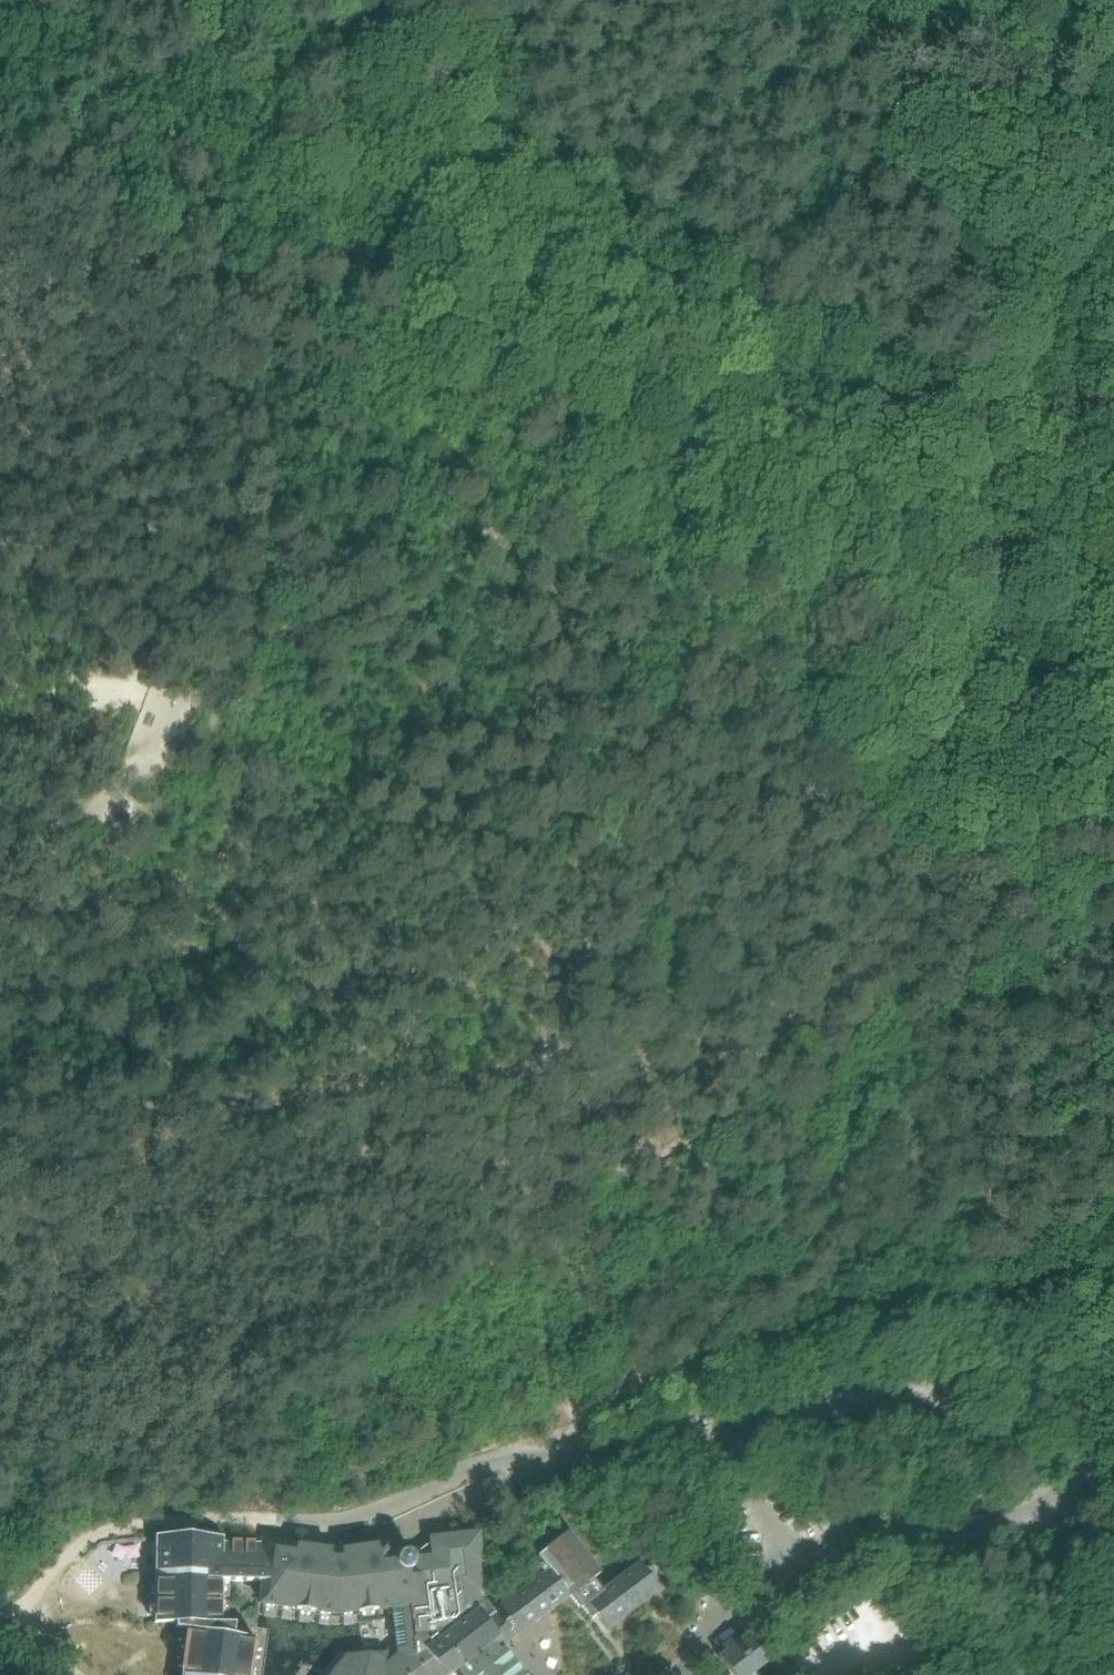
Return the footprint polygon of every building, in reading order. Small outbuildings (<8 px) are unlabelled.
[(545,1569),(494,1609),(498,1614),(487,1622),(477,1609),(481,1606),(479,1591),(484,1590),(480,1562),(484,1562),(480,1528),(428,1535),(430,1554),(410,1556),(412,1572),(421,1571),(421,1573),(410,1574),(408,1558),(400,1559),(392,1560),(390,1540),(337,1546),(289,1541),(290,1533),(260,1530),(260,1542),(223,1542),(223,1535),(154,1534),(154,1538),(154,1541),(154,1581),(154,1622),(176,1622),(175,1626),(186,1628),(180,1670),(183,1671),(182,1674),(250,1674),(255,1638),(234,1635),(235,1623),(204,1622),(204,1617),(220,1617),(221,1579),(260,1580),(257,1605),(336,1615),(391,1608),(392,1620),(397,1656),(377,1671),(375,1655),(355,1658),(356,1667),(338,1669),(334,1674),(446,1674),(456,1667),(461,1674),(518,1674),(497,1648),(514,1635),(570,1594),(575,1601),(578,1604),(580,1606),(589,1619),(592,1617),(594,1616),(604,1630),(659,1589),(637,1561),(600,1590),(597,1587),(591,1578),(598,1573),(565,1532),(535,1556),(545,1569)] [(743,1635),(732,1643),(729,1639),(720,1646),(723,1650),(717,1654),(716,1656),(720,1662),(723,1665),(725,1668),(730,1674),(750,1674),(765,1664),(743,1635)]
